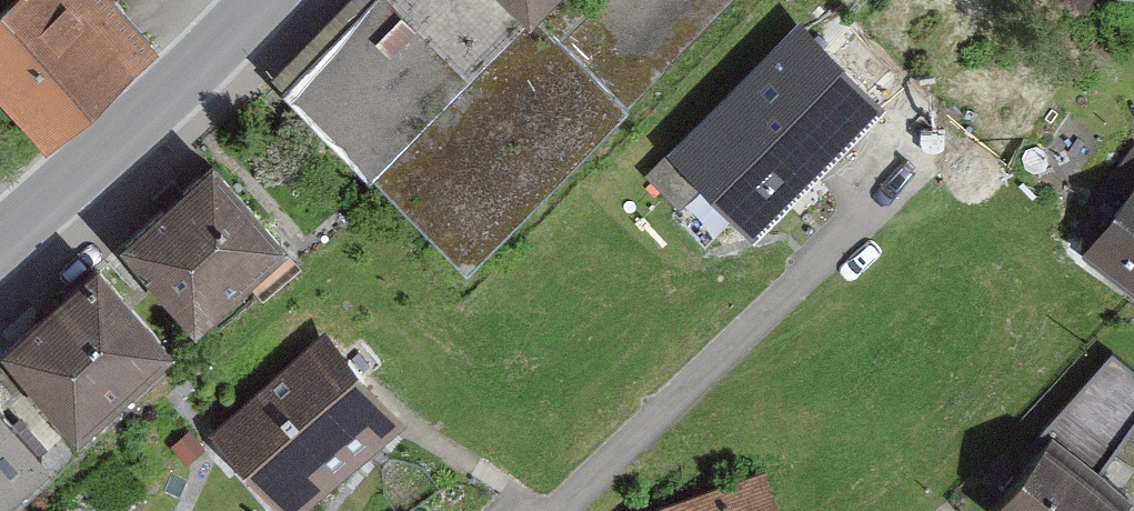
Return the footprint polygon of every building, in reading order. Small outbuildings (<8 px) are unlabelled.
[(115,0),(14,0),(0,13),(0,100),(39,142),(151,40),(115,0)] [(288,90),(468,267),(732,0),(377,0),(288,90)] [(881,109),(796,34),(684,162),(769,236),(881,109)] [(295,242),(213,157),(129,238),(211,323),(295,242)] [(1089,258),(1133,293),(1133,196),(1089,258)] [(176,344),(96,259),(2,347),(82,432),(176,344)] [(223,439),(288,510),(327,510),(424,423),(341,332),(223,439)] [(994,510),(1130,510),(1133,506),(1096,477),(1133,429),(1133,375),(1114,359),(994,510)] [(0,383),(0,510),(5,510),(66,453),(0,383)] [(663,510),(785,510),(771,473),(663,510)]
